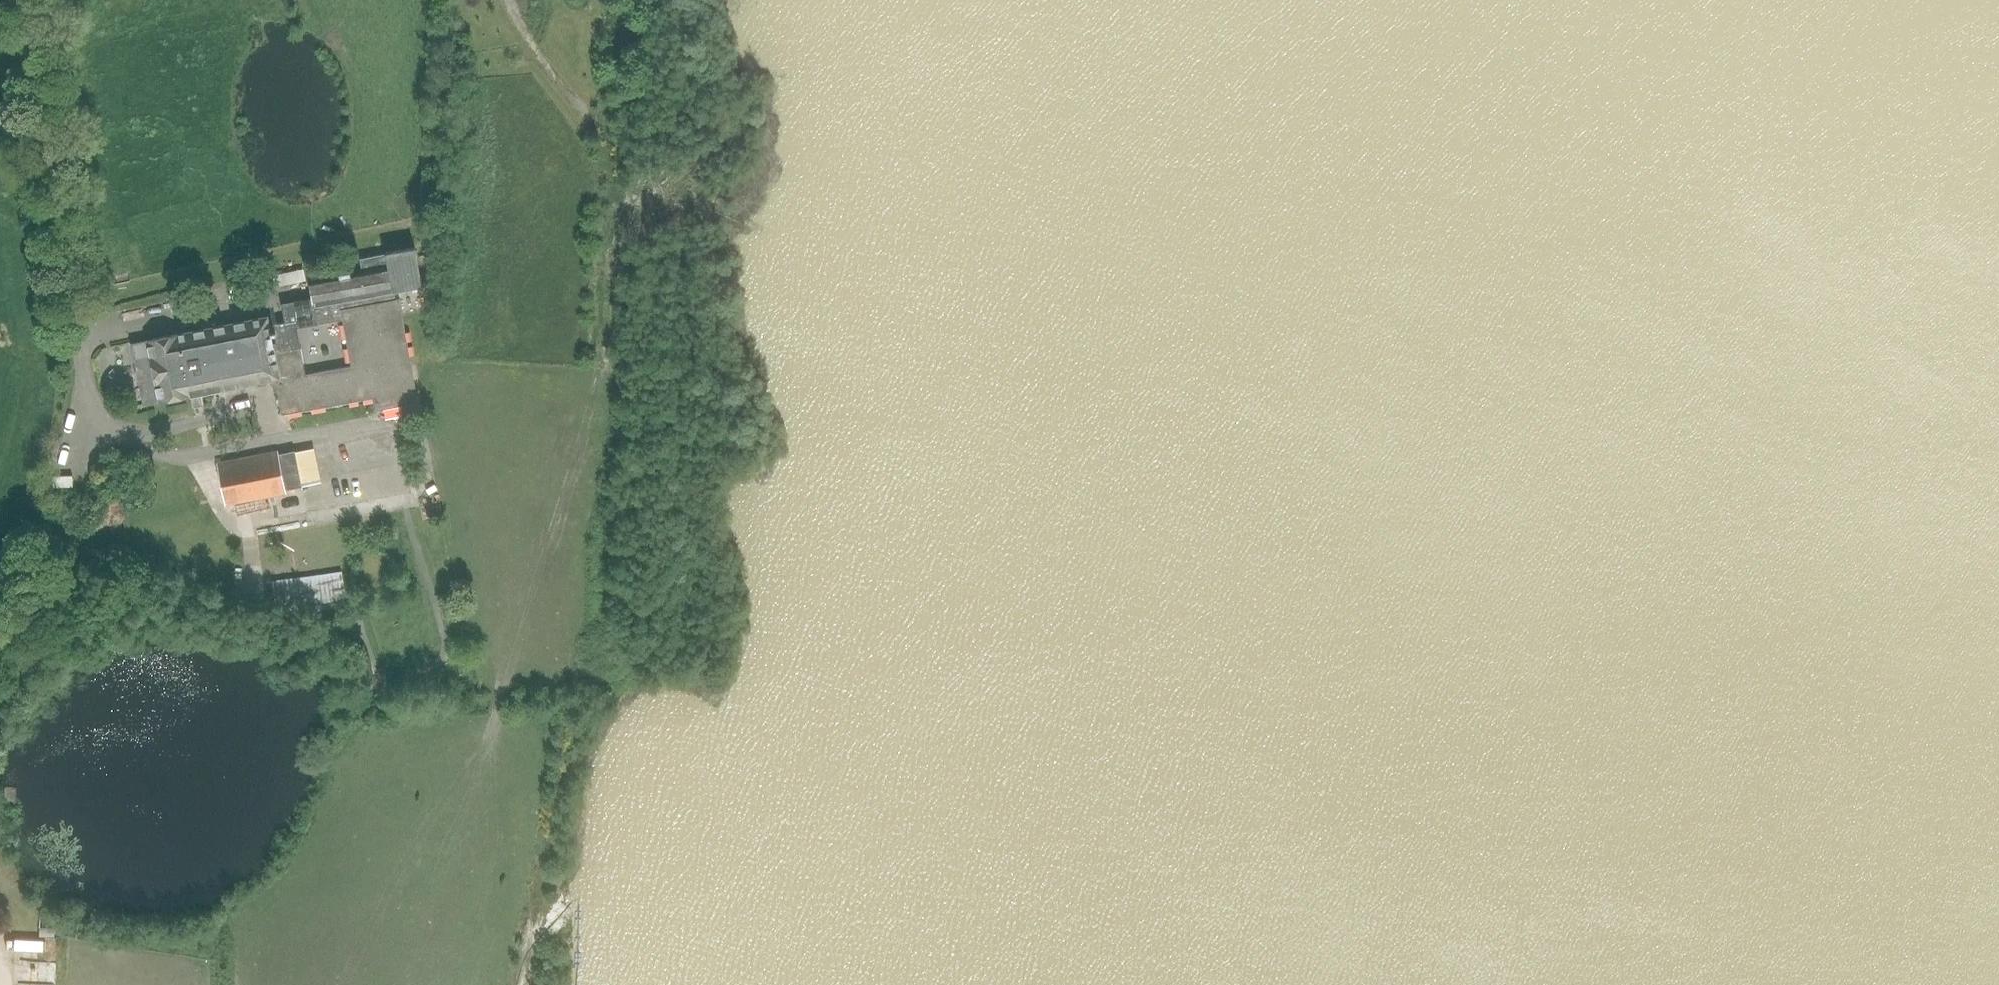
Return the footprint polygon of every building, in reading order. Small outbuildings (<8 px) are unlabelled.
[(281,414),(374,397),(376,409),(418,402),(399,298),(395,299),(394,291),(421,286),(414,247),(385,252),(385,254),(359,258),(362,271),(310,281),(313,298),(281,303),(285,322),(269,325),(267,316),(147,340),(131,344),(143,403),(159,400),(159,401),(190,395),(193,407),(202,405),(200,393),(275,378),(281,414)] [(217,462),(225,502),(285,491),(284,489),(302,486),(294,451),(277,454),(276,449),(217,462)] [(351,596),(346,567),(277,579),(282,608),(351,596)]
